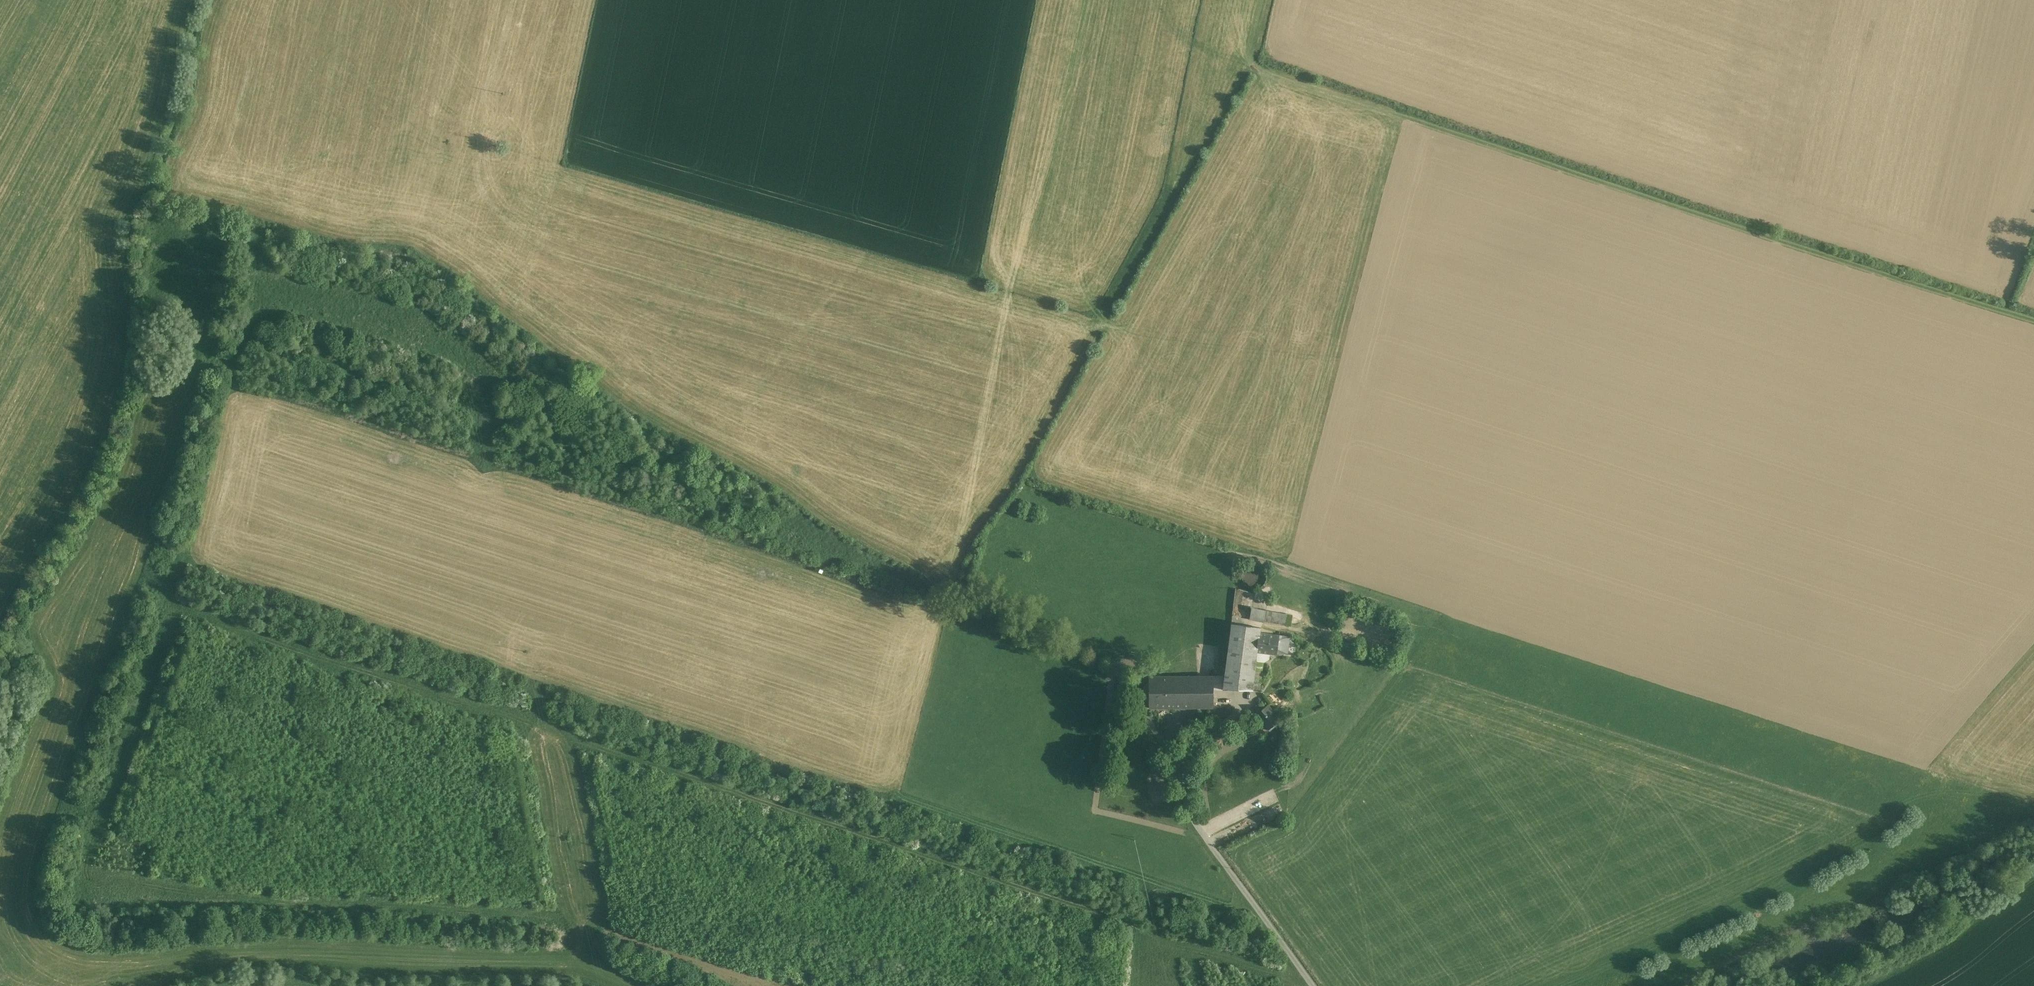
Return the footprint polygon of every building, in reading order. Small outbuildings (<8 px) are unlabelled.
[(1266,582),(1266,577),(1265,573),(1263,569),(1259,566),(1254,566),(1250,566),(1246,569),(1243,573),(1242,578),(1243,582),(1246,586),(1250,589),(1255,589),(1259,588),(1263,586),(1266,582)] [(1292,615),(1251,608),(1249,619),(1290,627),(1292,615)] [(1261,628),(1232,624),(1225,678),(1224,689),(1253,690),(1253,688),(1256,661),(1257,652),(1260,633),(1261,628)] [(1290,637),(1260,633),(1257,652),(1277,655),(1277,653),(1288,654),(1290,637)] [(1263,662),(1256,661),(1253,688),(1260,688),(1263,662)] [(1160,677),(1150,677),(1150,708),(1160,707),(1160,677)] [(1214,677),(1160,677),(1160,707),(1214,707),(1214,689),(1214,677)] [(1225,678),(1214,677),(1214,689),(1224,689),(1225,678)] [(1280,719),(1269,706),(1256,716),(1267,730),(1280,719)]
